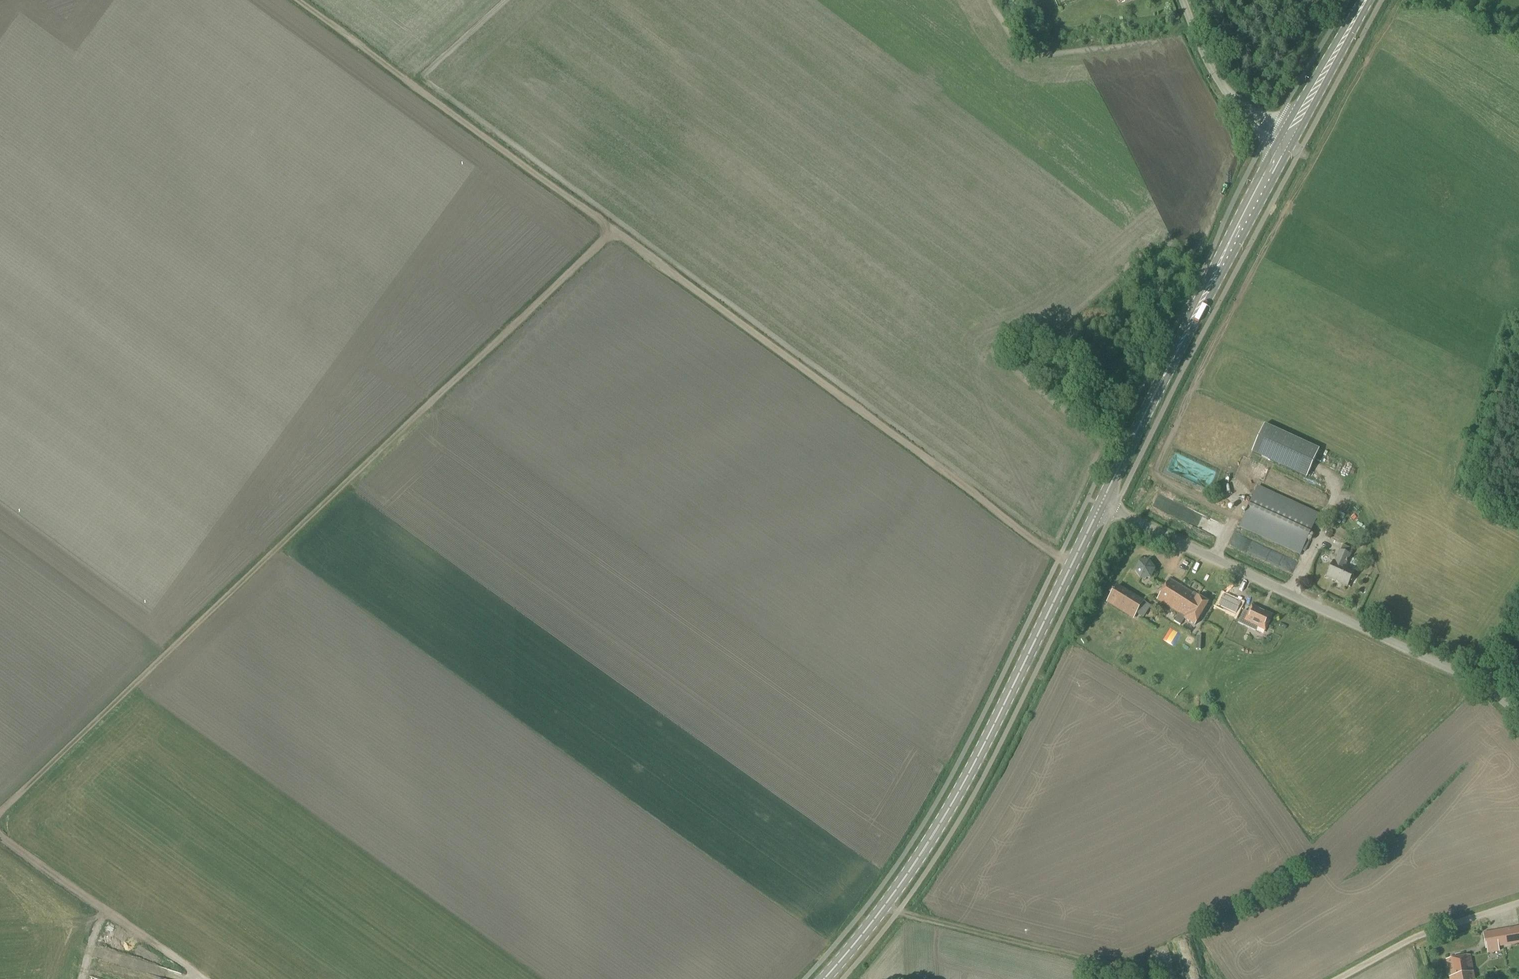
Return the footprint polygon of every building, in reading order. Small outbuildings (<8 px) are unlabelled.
[(1306,478),(1319,449),(1264,425),(1252,453),(1306,478)] [(1178,454),(1168,475),(1205,490),(1214,469),(1178,454)] [(1300,555),(1319,514),(1257,485),(1238,527),(1300,555)] [(1345,567),(1351,555),(1339,550),(1334,562),(1333,562),(1326,577),(1346,586),(1353,571),(1345,567)] [(1140,579),(1150,578),(1154,569),(1149,561),(1139,562),(1135,571),(1140,579)] [(1194,625),(1208,603),(1196,596),(1197,596),(1175,582),(1169,579),(1156,600),(1178,614),(1173,621),(1180,626),(1184,619),(1194,625)] [(1143,618),(1150,606),(1143,602),(1116,585),(1106,602),(1133,619),(1136,614),(1143,618)] [(1227,610),(1235,614),(1240,604),(1231,600),(1227,610)] [(1244,611),(1238,623),(1255,632),(1257,628),(1265,632),(1273,615),(1265,612),(1259,609),(1251,605),(1248,613),(1244,611)] [(1170,643),(1178,647),(1185,635),(1177,630),(1170,643)] [(1499,931),(1501,946),(1518,942),(1518,928),(1499,931)] [(1472,972),(1473,972),(1470,956),(1445,960),(1449,978),(1474,978),(1472,972)]
